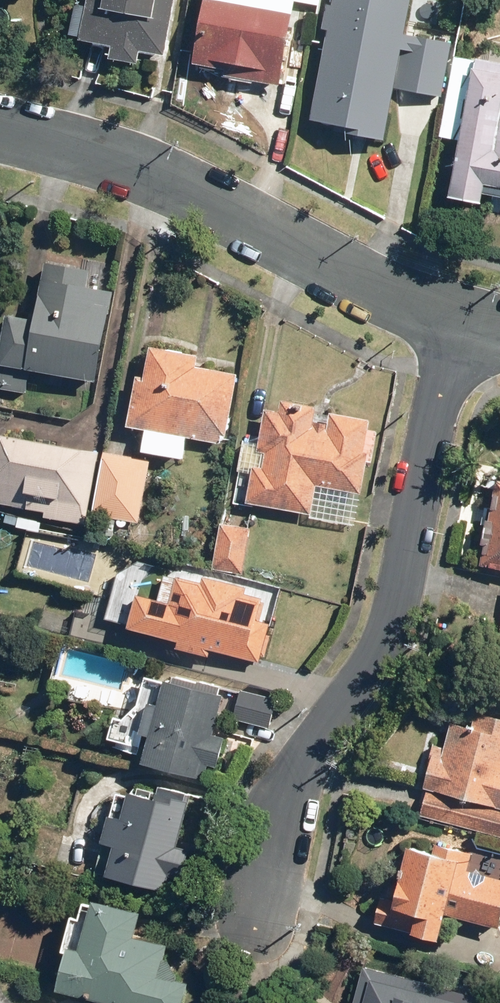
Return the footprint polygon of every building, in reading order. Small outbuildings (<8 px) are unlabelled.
[(89,4),(76,2),(72,31),(84,32),(83,37),(117,43),(115,56),(141,61),(143,49),(168,53),(177,0),(90,0),(89,4)] [(194,59),(229,66),(220,109),(255,116),(263,79),(280,83),(297,0),(207,0),(194,59)] [(315,117),(338,121),(336,129),(389,138),(405,47),(413,49),(405,89),(443,96),(453,40),(409,33),(415,0),(336,0),(315,117)] [(456,54),(442,136),(463,139),(453,196),(484,201),(488,180),(499,182),(499,62),(456,54)] [(46,260),(37,317),(7,313),(0,360),(0,387),(26,391),(30,367),(100,377),(114,289),(90,285),(93,267),(46,260)] [(148,375),(140,374),(131,423),(150,426),(146,449),(185,456),(189,435),(223,442),(225,431),(229,432),(240,372),(199,365),(201,353),(154,345),(148,375)] [(283,409),(269,407),(263,446),(246,443),(236,502),(255,506),(255,501),(314,511),(313,516),(352,523),(371,418),(333,412),(332,422),(316,420),(319,405),(285,399),(283,409)] [(4,432),(0,452),(0,504),(88,520),(101,450),(4,432)] [(152,458),(107,451),(96,513),(141,521),(152,458)] [(497,476),(482,566),(499,569),(499,477),(497,476)] [(252,528),(221,522),(213,567),(244,572),(252,528)] [(141,591),(133,624),(183,637),(180,647),(213,655),(215,648),(263,660),(272,621),(259,618),(265,596),(247,592),(249,586),(206,575),(205,580),(180,574),(174,599),(141,591)] [(227,693),(170,677),(147,761),(209,777),(213,765),(219,767),(228,735),(216,732),(227,693)] [(276,698),(243,689),(235,717),(268,726),(276,698)] [(436,745),(419,815),(499,835),(499,714),(480,709),(476,726),(454,721),(447,748),(436,745)] [(141,791),(132,789),(124,816),(113,813),(106,839),(118,843),(109,873),(167,890),(172,874),(182,877),(191,847),(179,844),(193,795),(163,786),(161,791),(142,786),(141,791)] [(411,843),(400,900),(382,896),(376,923),(444,937),(449,912),(499,923),(499,873),(474,868),(478,849),(440,841),(438,849),(411,843)] [(143,907),(98,897),(85,945),(75,941),(62,986),(120,1002),(186,1002),(192,981),(178,979),(179,973),(171,959),(167,958),(168,942),(140,934),(143,907)] [(368,963),(358,1002),(474,1002),(437,993),(440,981),(368,963)]
